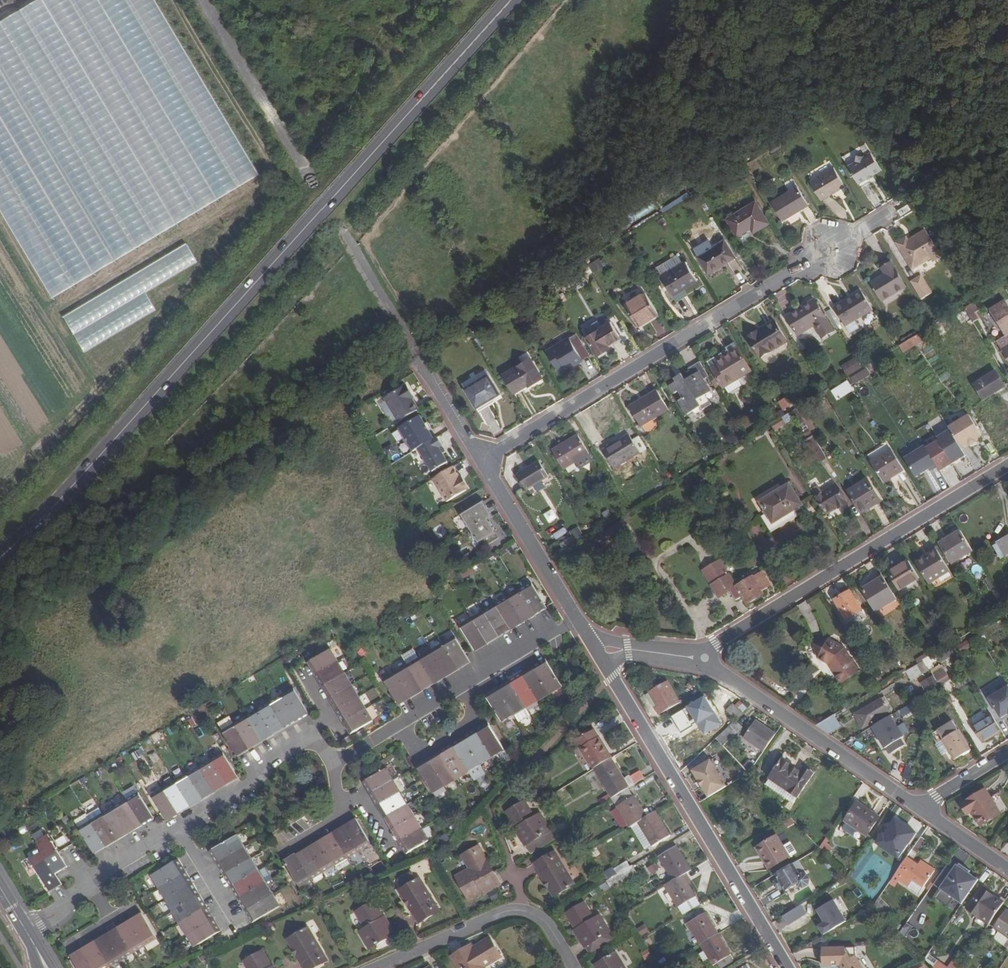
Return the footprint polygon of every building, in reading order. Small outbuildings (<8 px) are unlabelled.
[(0,22),(0,212),(52,298),(257,174),(152,0),(37,0),(0,22)] [(867,178),(874,174),(882,169),(871,152),(864,157),(856,155),(855,162),(847,167),(858,184),(867,178)] [(810,180),(822,200),(844,187),(832,167),(810,180)] [(807,206),(796,186),(772,200),(784,220),(807,206)] [(726,219),(736,236),(750,227),(753,232),(768,223),(755,202),(726,219)] [(908,241),(907,240),(905,237),(896,243),(911,268),(929,257),(932,261),(940,255),(925,229),(911,238),(911,239),(908,241)] [(707,273),(734,257),(723,240),(697,256),(707,273)] [(186,244),(62,316),(83,352),(156,310),(145,292),(197,263),(186,244)] [(594,262),(598,270),(605,267),(601,259),(594,262)] [(661,276),(672,295),(696,281),(685,261),(661,276)] [(872,282),(882,300),(906,286),(891,262),(881,268),(885,274),(872,282)] [(911,283),(920,298),(930,292),(921,278),(911,283)] [(621,297),(624,303),(645,291),(641,285),(621,297)] [(658,314),(645,291),(624,303),(638,326),(658,314)] [(861,291),(845,301),(847,303),(836,310),(845,326),(872,309),(861,291)] [(798,335),(814,325),(821,337),(834,330),(814,299),(786,316),(798,335)] [(1004,299),(988,309),(1004,335),(995,340),(1007,362),(1007,305),(1004,299)] [(972,311),(972,312),(976,309),(971,301),(962,306),(967,314),(972,311)] [(967,314),(971,320),(976,318),(972,311),(967,314)] [(611,321),(586,336),(597,356),(610,348),(608,345),(621,337),(611,321)] [(774,321),(748,337),(760,357),(787,341),(774,321)] [(590,355),(575,332),(545,350),(556,369),(571,361),(573,365),(590,355)] [(801,337),(807,347),(815,342),(809,332),(801,337)] [(923,332),(900,346),(905,354),(927,340),(923,332)] [(941,338),(934,342),(939,351),(946,347),(941,338)] [(715,360),(717,363),(721,370),(715,374),(722,387),(750,370),(736,347),(715,360)] [(542,377),(530,357),(502,374),(514,392),(527,385),(528,386),(542,377)] [(709,376),(699,361),(688,368),(692,375),(685,379),(683,376),(669,384),(674,393),(679,390),(684,398),(679,400),(687,414),(701,405),(703,409),(711,404),(706,394),(711,391),(704,379),(709,376)] [(854,384),(869,377),(862,361),(847,368),(854,384)] [(710,367),(715,374),(721,370),(717,363),(710,367)] [(995,371),(974,383),(983,399),(1004,386),(995,371)] [(499,393),(488,374),(465,388),(476,407),(499,393)] [(935,397),(944,392),(934,375),(926,380),(935,397)] [(841,385),(847,394),(853,390),(848,381),(841,385)] [(847,394),(841,385),(831,391),(837,400),(847,394)] [(385,399),(399,422),(419,410),(412,399),(410,396),(412,394),(407,386),(385,399)] [(641,426),(653,419),(668,410),(656,389),(629,406),(641,426)] [(796,408),(792,410),(808,436),(812,434),(810,430),(805,423),(802,417),(796,408)] [(806,415),(802,417),(805,423),(810,421),(806,415)] [(418,449),(434,440),(429,432),(425,425),(420,416),(400,429),(413,452),(418,449)] [(785,423),(782,417),(771,424),(774,429),(785,423)] [(657,426),(653,419),(641,426),(645,433),(657,426)] [(814,427),(810,421),(805,423),(810,430),(814,427)] [(614,468),(647,449),(638,435),(632,439),(628,433),(603,449),(614,468)] [(589,453),(578,435),(552,450),(563,468),(589,453)] [(827,458),(813,436),(807,439),(820,461),(827,458)] [(442,446),(437,438),(434,440),(418,449),(432,472),(448,463),(439,449),(441,447),(442,446)] [(884,482),(905,469),(892,449),(871,461),(884,482)] [(516,473),(526,489),(548,476),(538,460),(516,473)] [(459,477),(453,467),(433,479),(447,502),(469,489),(464,480),(462,481),(459,477)] [(868,479),(847,491),(863,516),(870,511),(871,510),(869,508),(881,501),(868,479)] [(656,493),(668,485),(666,481),(653,488),(656,493)] [(795,509),(802,504),(789,483),(760,501),(765,510),(763,511),(765,515),(762,516),(771,531),(798,514),(795,509)] [(819,485),(811,490),(826,513),(838,506),(839,507),(848,502),(836,483),(823,492),(819,485)] [(919,488),(928,502),(933,499),(925,485),(919,488)] [(459,514),(467,528),(486,517),(490,514),(482,501),(459,514)] [(555,510),(546,515),(550,523),(560,518),(555,510)] [(486,517),(467,528),(475,542),(480,539),(483,544),(498,535),(486,517)] [(565,526),(552,534),(557,543),(570,535),(565,526)] [(437,538),(446,534),(444,528),(434,532),(437,538)] [(972,550),(960,531),(939,543),(951,563),(972,550)] [(574,542),(580,538),(576,532),(570,535),(571,537),(574,542)] [(993,545),(1001,558),(1007,554),(1007,536),(993,545)] [(563,549),(574,542),(571,537),(560,543),(563,549)] [(940,547),(917,561),(932,586),(955,573),(940,547)] [(763,571),(736,587),(719,559),(703,570),(720,597),(730,590),(736,599),(742,596),(747,604),(764,594),(762,590),(771,585),(763,571)] [(900,591),(919,579),(907,559),(888,571),(900,591)] [(876,611),(896,599),(882,577),(863,588),(876,611)] [(531,582),(519,589),(535,616),(547,608),(531,582)] [(535,616),(519,589),(507,596),(523,622),(535,616)] [(846,618),(861,610),(849,591),(835,600),(846,618)] [(523,622),(507,596),(496,603),(511,630),(523,622)] [(496,603),(484,610),(499,636),(511,630),(496,603)] [(499,636),(484,610),(472,617),(487,644),(499,636)] [(472,617),(459,625),(473,648),(475,651),(487,644),(472,617)] [(470,662),(465,653),(455,636),(443,643),(458,669),(470,662)] [(817,658),(827,665),(829,664),(832,667),(830,669),(840,682),(858,672),(843,648),(828,639),(813,642),(817,658)] [(969,640),(958,646),(962,653),(973,646),(969,640)] [(431,650),(446,676),(458,669),(443,643),(431,650)] [(953,652),(950,647),(937,655),(940,660),(953,652)] [(338,661),(331,649),(308,663),(315,675),(338,661)] [(414,649),(402,656),(407,665),(419,657),(414,649)] [(419,657),(434,683),(446,676),(431,650),(419,657)] [(419,657),(407,665),(423,690),(434,683),(419,657)] [(545,658),(533,665),(550,694),(562,687),(545,659),(545,658)] [(315,675),(322,687),(345,673),(338,661),(315,675)] [(395,672),(411,697),(423,690),(407,665),(395,672)] [(521,672),(538,701),(550,694),(533,665),(521,672)] [(908,672),(913,680),(924,672),(919,665),(908,672)] [(942,665),(930,672),(938,686),(950,678),(942,665)] [(356,681),(364,677),(359,667),(351,671),(356,681)] [(399,704),(411,697),(395,672),(383,679),(399,705),(399,704)] [(527,708),(538,701),(521,672),(509,679),(527,708)] [(345,673),(322,687),(329,698),(352,685),(345,673)] [(527,708),(509,679),(497,687),(514,715),(527,708)] [(655,707),(660,714),(679,703),(666,682),(650,692),(657,705),(655,707)] [(329,698),(336,711),(359,697),(352,685),(329,698)] [(988,698),(1001,718),(1007,714),(1007,686),(988,698)] [(502,723),(514,715),(497,687),(485,694),(486,696),(502,723)] [(294,688),(282,695),(297,721),(309,714),(294,688)] [(297,721),(282,695),(270,702),(285,728),(297,721)] [(336,711),(344,723),(366,709),(359,697),(336,711)] [(881,699),(888,711),(891,709),(883,697),(881,698),(881,699)] [(881,699),(876,701),(880,707),(873,711),(877,718),(888,711),(881,699)] [(734,705),(742,713),(743,711),(746,708),(739,701),(734,705)] [(880,707),(876,701),(863,709),(870,721),(871,722),(877,718),(873,711),(880,707)] [(274,735),(285,728),(270,702),(258,709),(274,735)] [(727,710),(736,719),(742,713),(733,704),(727,710)] [(911,706),(901,710),(905,717),(914,713),(911,706)] [(527,708),(514,715),(520,724),(532,717),(527,708)] [(246,716),(262,742),(274,735),(258,709),(246,716)] [(351,734),(373,721),(366,709),(344,723),(350,734),(351,734)] [(861,726),(870,721),(863,709),(853,715),(861,726)] [(987,740),(1001,731),(991,714),(972,726),(979,738),(984,735),(987,740)] [(839,725),(833,715),(816,725),(827,733),(839,725)] [(250,749),(262,742),(246,716),(234,723),(250,749)] [(889,755),(909,745),(895,716),(875,726),(889,755)] [(732,722),(739,730),(742,727),(735,719),(732,722)] [(688,737),(692,742),(699,755),(711,743),(714,740),(711,735),(713,733),(706,720),(686,732),(688,737)] [(743,738),(763,752),(775,734),(755,720),(743,738)] [(475,729),(492,758),(505,750),(489,725),(488,722),(475,729)] [(716,738),(723,745),(739,730),(732,722),(716,738)] [(932,734),(944,753),(945,752),(950,759),(953,757),(954,759),(970,749),(953,722),(932,734)] [(250,749),(234,723),(222,731),(238,757),(239,756),(250,749)] [(475,729),(464,737),(481,765),(492,758),(475,729)] [(577,739),(594,768),(611,757),(593,729),(577,739)] [(151,736),(154,743),(164,740),(162,733),(151,736)] [(464,737),(451,744),(469,772),(474,781),(486,773),(481,765),(464,737)] [(469,772),(451,744),(440,751),(457,779),(469,772)] [(440,751),(428,758),(445,786),(457,779),(440,751)] [(224,752),(212,759),(228,785),(239,778),(224,752)] [(153,754),(147,758),(152,766),(158,762),(153,754)] [(629,787),(634,783),(630,776),(629,775),(623,778),(611,757),(594,768),(609,794),(612,797),(629,787)] [(416,765),(433,793),(445,786),(428,758),(416,765)] [(228,785),(212,759),(200,766),(216,793),(228,785)] [(742,766),(748,772),(753,765),(748,759),(741,765),(742,766)] [(782,759),(769,778),(797,797),(813,774),(804,767),(800,772),(782,759)] [(696,775),(710,797),(727,786),(713,764),(696,775)] [(203,800),(216,793),(200,766),(188,773),(203,800)] [(905,778),(912,780),(915,768),(908,766),(905,778)] [(363,782),(370,794),(393,780),(386,768),(363,782)] [(630,776),(634,783),(643,778),(639,771),(630,776)] [(176,781),(191,807),(203,800),(188,773),(176,781)] [(370,794),(378,806),(400,793),(406,789),(399,777),(393,780),(370,794)] [(179,814),(191,807),(176,781),(164,788),(179,814)] [(612,797),(629,826),(630,826),(650,814),(647,809),(643,811),(629,787),(612,797)] [(179,814),(164,788),(152,795),(168,821),(179,814)] [(991,798),(985,789),(963,803),(970,813),(973,811),(982,825),(1007,810),(997,793),(991,798)] [(142,826),(154,819),(139,792),(126,799),(142,826)] [(378,806),(385,818),(408,805),(400,793),(378,806)] [(131,833),(142,826),(126,799),(115,806),(131,833)] [(857,802),(845,821),(866,835),(879,817),(857,802)] [(385,818),(392,830),(415,816),(408,805),(385,818)] [(131,833),(115,806),(103,814),(119,840),(131,833)] [(550,832),(541,817),(536,821),(533,817),(527,806),(509,816),(517,830),(519,833),(516,834),(525,848),(550,832)] [(650,814),(630,826),(645,849),(652,845),(653,846),(670,836),(655,811),(650,814)] [(75,821),(79,828),(91,821),(87,814),(75,821)] [(119,840),(103,814),(91,821),(107,847),(119,840)] [(392,830),(399,842),(422,828),(415,816),(392,830)] [(344,825),(359,851),(371,844),(356,818),(344,825)] [(784,823),(787,827),(793,823),(791,819),(784,823)] [(883,833),(877,842),(898,856),(915,832),(895,819),(885,834),(883,833)] [(107,847),(91,821),(79,828),(95,854),(107,847)] [(344,825),(332,833),(347,859),(359,851),(344,825)] [(406,854),(429,840),(422,828),(399,842),(406,853),(406,854)] [(347,859),(332,833),(320,840),(335,866),(347,859)] [(68,867),(59,852),(48,835),(36,842),(42,852),(56,874),(68,867)] [(217,864),(245,847),(238,835),(211,851),(210,852),(217,864)] [(776,835),(759,845),(766,857),(764,859),(769,868),(789,856),(783,846),(776,835)] [(921,836),(912,849),(918,853),(927,841),(921,836)] [(320,840),(308,847),(323,873),(335,866),(320,840)] [(783,846),(789,856),(796,852),(790,841),(783,846)] [(819,847),(824,853),(829,846),(823,842),(819,847)] [(766,857),(759,845),(756,847),(764,859),(766,857)] [(477,846),(473,848),(477,856),(481,853),(477,846)] [(659,856),(673,880),(686,872),(690,870),(676,846),(659,856)] [(217,864),(224,875),(252,859),(245,847),(217,864)] [(296,854),(312,880),(323,873),(308,847),(296,854)] [(469,898),(483,889),(487,886),(489,888),(498,881),(492,870),(489,872),(483,863),(486,861),(481,853),(477,856),(473,848),(461,856),(469,868),(456,876),(469,898)] [(59,880),(56,874),(42,852),(30,859),(50,892),(57,887),(62,884),(59,880)] [(554,853),(534,865),(554,897),(574,885),(554,853)] [(300,887),(312,880),(296,854),(284,861),(300,887)] [(602,854),(600,865),(611,867),(613,857),(602,854)] [(919,865),(907,857),(896,872),(902,876),(899,881),(907,886),(912,879),(922,886),(934,870),(922,861),(919,865)] [(151,876),(158,888),(187,871),(179,859),(151,876)] [(231,888),(259,871),(252,859),(224,875),(231,888)] [(618,874),(630,867),(626,860),(614,868),(618,874)] [(492,870),(486,861),(483,863),(489,872),(492,870)] [(658,863),(649,869),(654,876),(663,870),(658,863)] [(637,874),(631,865),(630,867),(618,874),(606,881),(611,890),(637,874)] [(824,874),(819,865),(811,869),(821,886),(829,882),(828,880),(833,876),(830,871),(824,874)] [(797,866),(783,871),(790,890),(804,885),(797,866)] [(262,870),(267,881),(272,879),(267,868),(262,870)] [(942,883),(958,894),(967,881),(951,870),(942,883)] [(187,871),(158,888),(165,900),(194,883),(187,871)] [(231,888),(238,899),(266,883),(259,871),(231,888)] [(690,878),(686,872),(673,880),(664,885),(677,907),(682,915),(699,904),(694,897),(694,896),(685,881),(690,878)] [(400,891),(420,925),(440,912),(420,878),(400,891)] [(165,900),(172,912),(201,895),(194,883),(165,900)] [(238,899),(245,911),(273,894),(266,883),(238,899)] [(990,923),(1004,903),(982,887),(968,907),(990,923)] [(601,897),(609,909),(616,905),(609,893),(601,897)] [(245,911),(252,923),(281,906),(273,894),(245,911)] [(201,895),(172,912),(180,924),(208,907),(201,895)] [(824,936),(850,925),(839,899),(818,908),(824,923),(820,925),(824,936)] [(367,932),(360,936),(369,951),(394,936),(385,922),(381,924),(380,921),(383,919),(373,902),(355,913),(365,929),(367,932)] [(610,933),(602,919),(596,922),(593,918),(584,903),(566,914),(575,928),(573,930),(574,931),(576,930),(577,932),(575,933),(585,948),(610,933)] [(805,914),(800,906),(783,916),(788,924),(805,914)] [(208,907),(180,924),(187,936),(215,919),(208,907)] [(686,919),(688,922),(704,913),(702,909),(686,919)] [(1007,936),(1007,911),(1006,909),(995,926),(1007,936)] [(130,920),(146,946),(158,939),(142,912),(130,920)] [(700,944),(717,933),(705,913),(704,913),(688,922),(688,923),(700,944)] [(596,922),(602,919),(599,914),(593,918),(596,922)] [(222,930),(215,919),(187,936),(194,948),(221,931),(222,930)] [(118,927),(134,953),(146,946),(130,920),(118,927)] [(643,935),(650,932),(647,924),(639,927),(643,935)] [(305,967),(313,967),(327,959),(307,926),(287,938),(305,967)] [(106,934),(122,960),(134,953),(118,927),(106,934)] [(907,929),(901,934),(906,939),(912,934),(907,929)] [(700,944),(712,964),(716,962),(719,967),(722,967),(733,961),(729,954),(730,954),(717,933),(700,944)] [(94,941),(110,967),(122,960),(106,934),(94,941)] [(464,948),(453,956),(461,967),(483,967),(482,966),(492,960),(493,962),(503,956),(497,947),(495,948),(493,945),(496,944),(491,936),(473,947),(466,952),(464,948)] [(915,938),(910,943),(922,955),(927,951),(915,938)] [(146,946),(149,951),(161,944),(158,939),(146,946)] [(110,967),(94,941),(82,948),(94,967),(109,967),(110,967)] [(82,948),(70,955),(78,967),(94,967),(82,948)] [(855,958),(855,948),(821,949),(821,965),(840,965),(842,967),(861,967),(855,958)] [(247,967),(271,967),(261,951),(243,962),(247,967)] [(597,967),(624,967),(616,954),(596,967),(597,967)]
